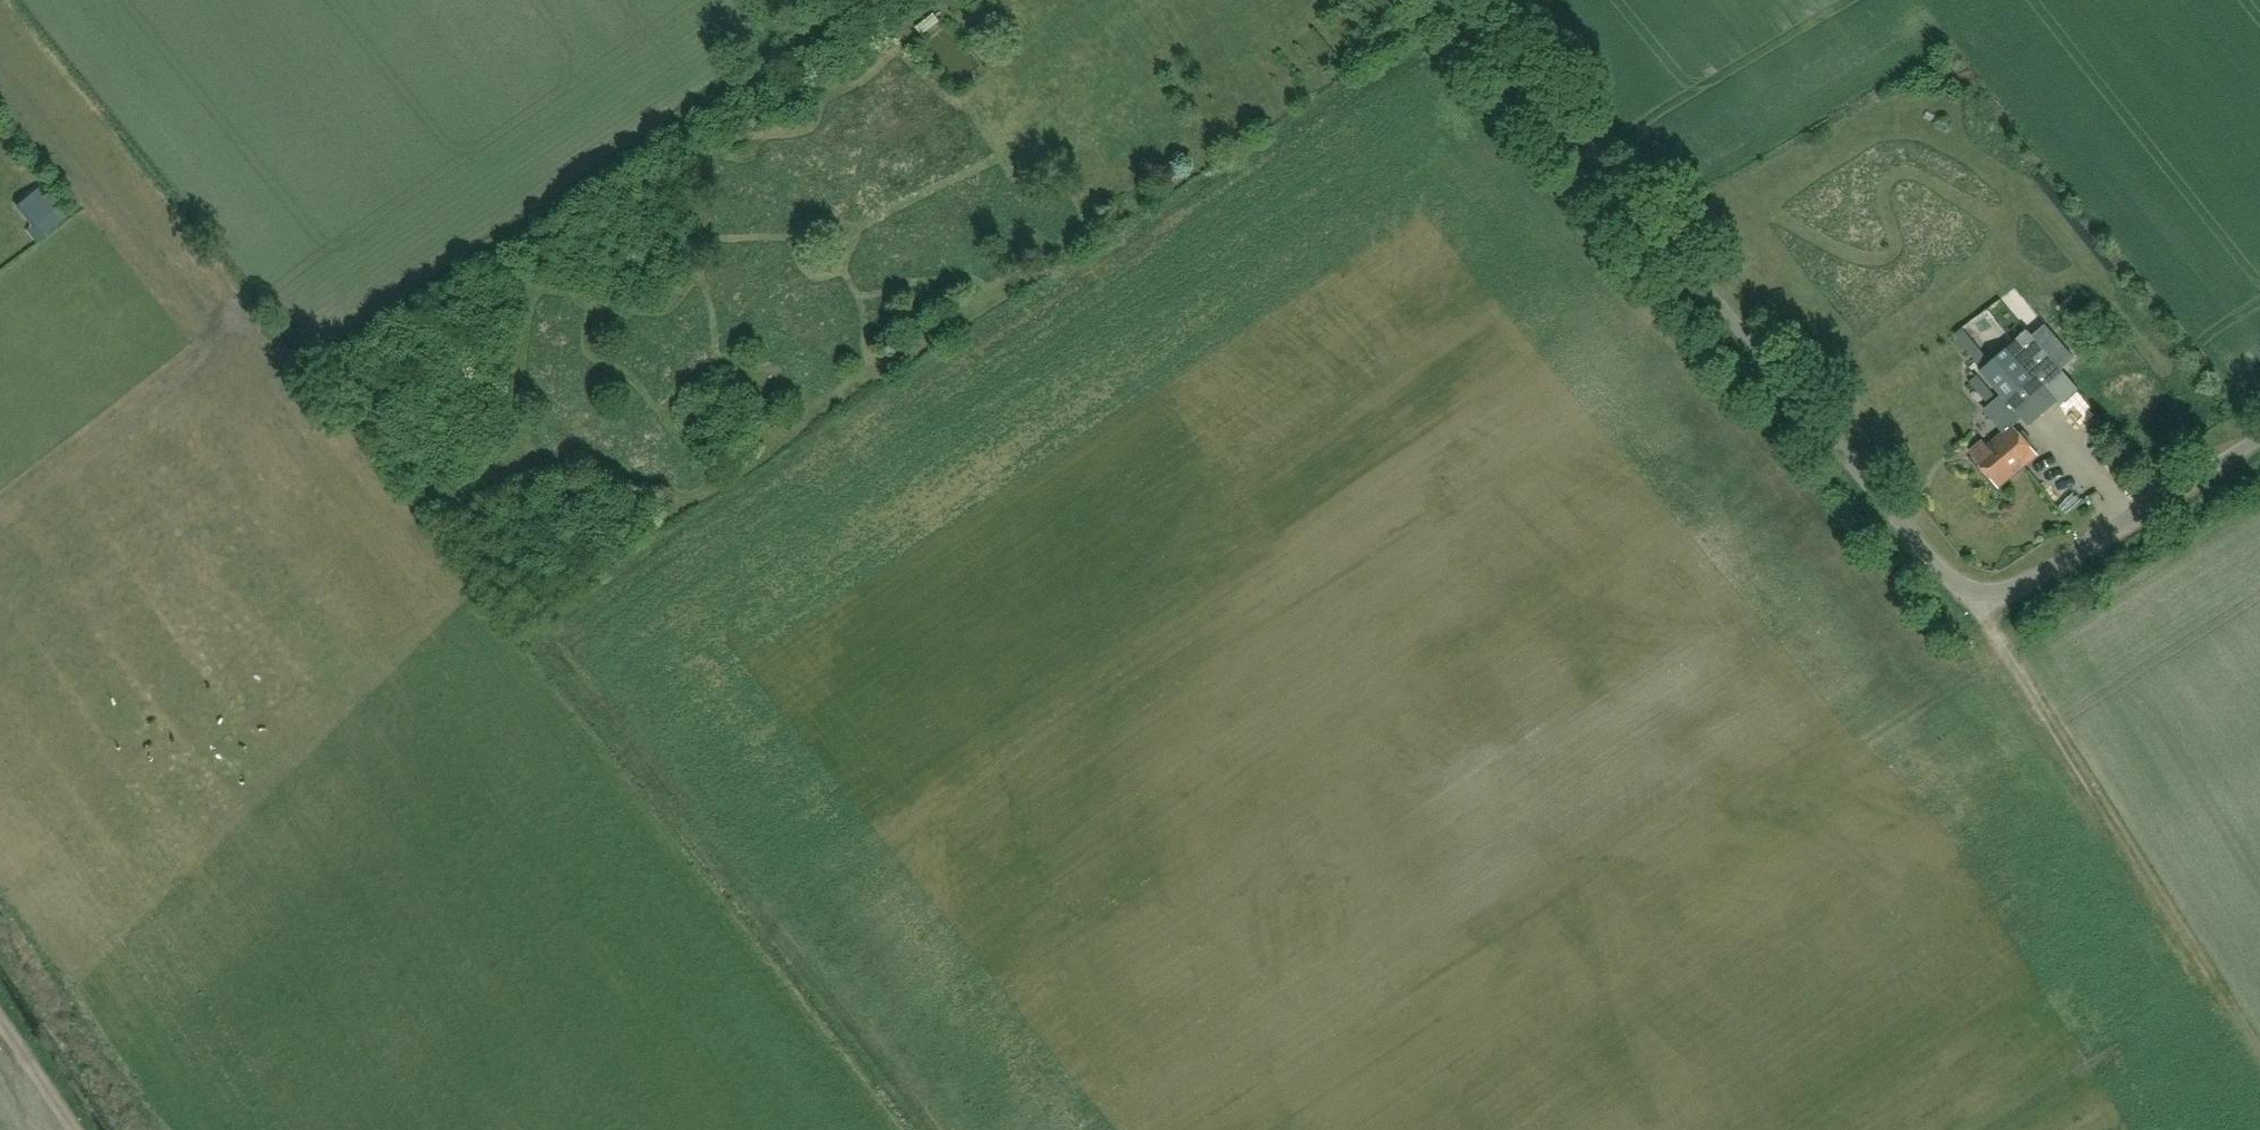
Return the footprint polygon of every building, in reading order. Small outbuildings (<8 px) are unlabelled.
[(928,35),(946,22),(940,14),(922,27),(928,35)] [(56,208),(39,188),(19,205),(37,225),(56,208)] [(1980,371),(2007,402),(2054,361),(2027,330),(1980,371)] [(2043,384),(2061,405),(2078,390),(2060,369),(2043,384)] [(1971,453),(1973,456),(1972,457),(1997,488),(2037,455),(2012,425),(1987,445),(1984,442),(1980,442),(1971,449),(1971,453)]
